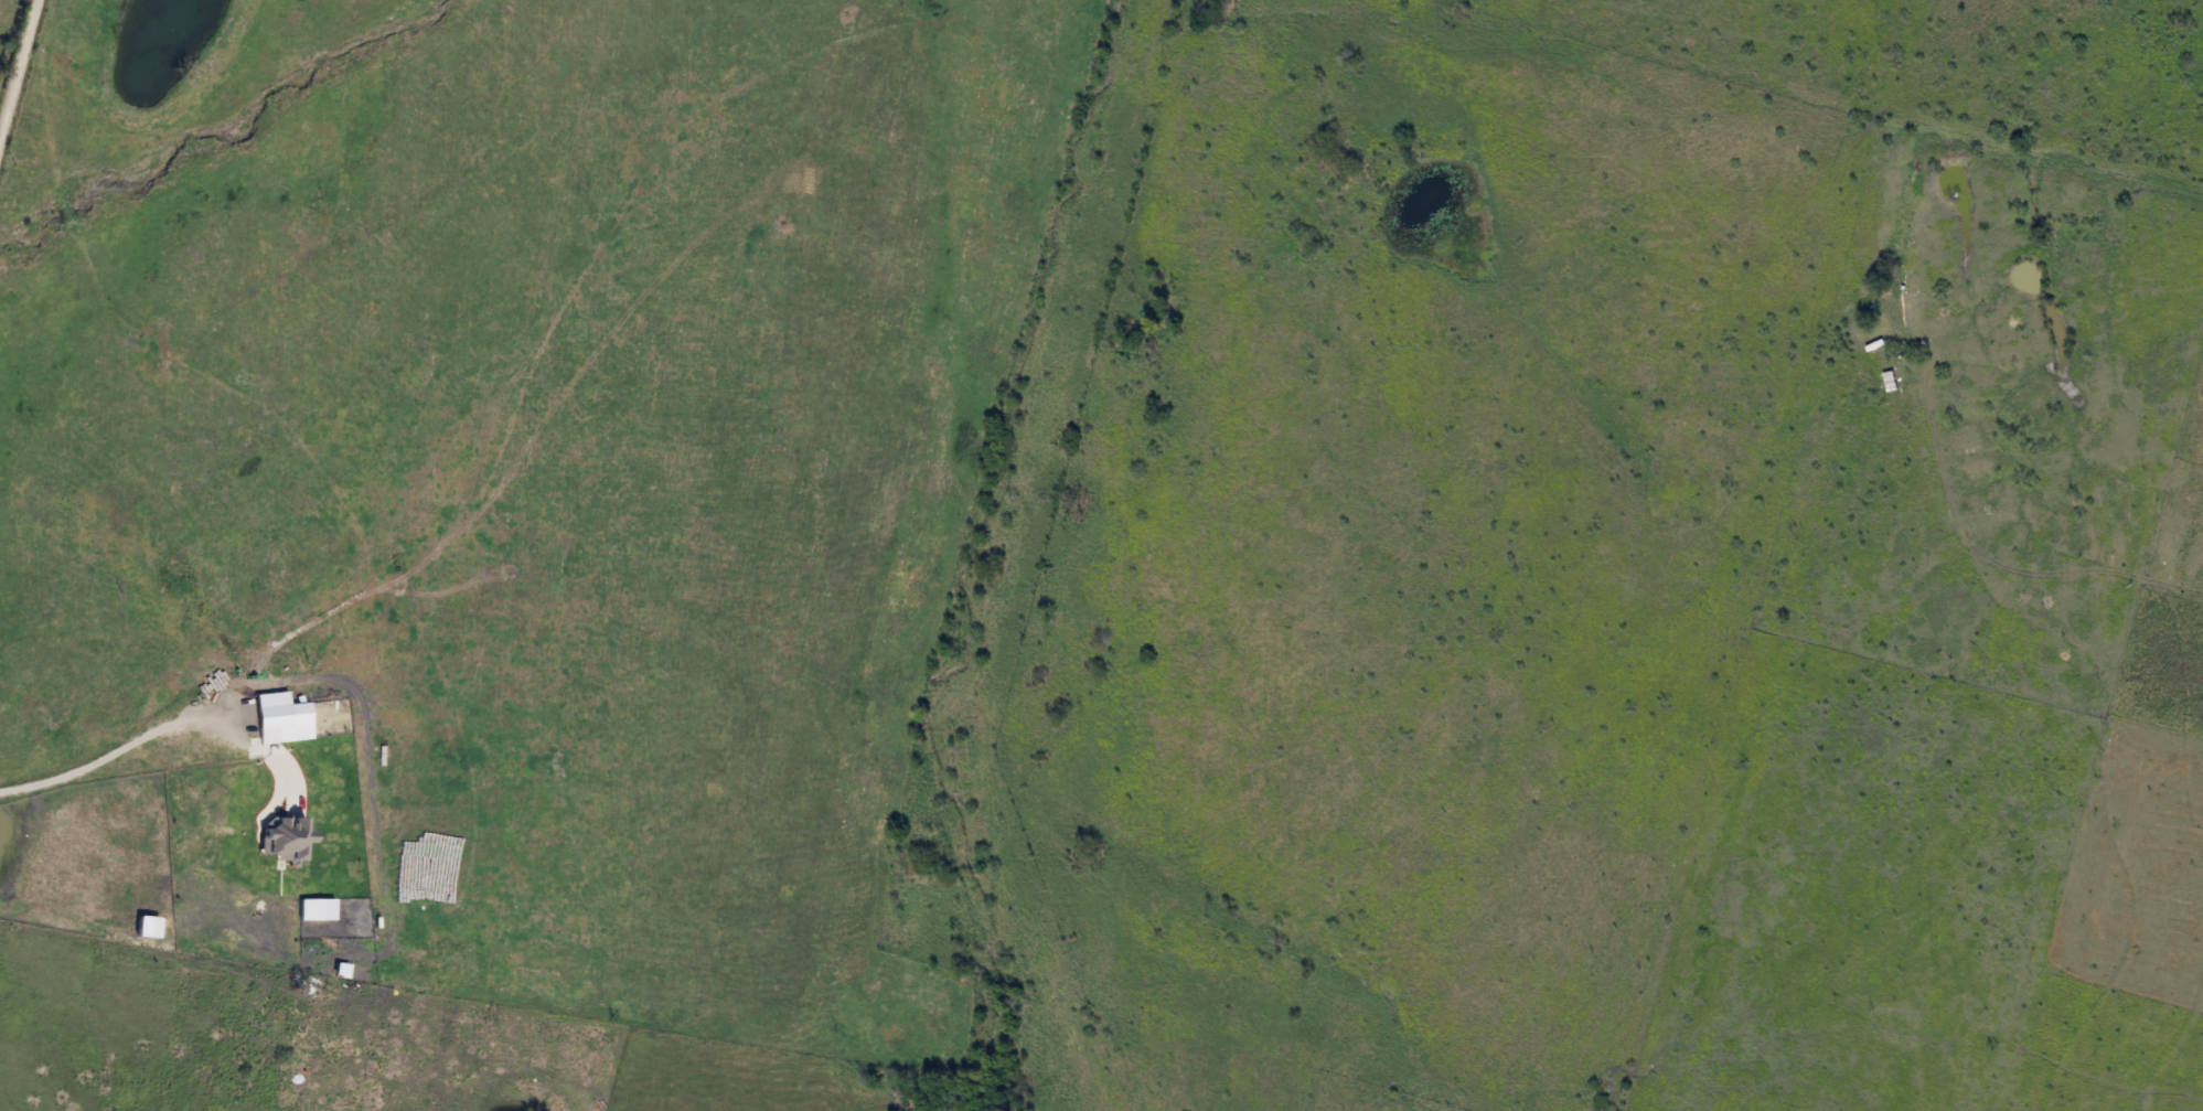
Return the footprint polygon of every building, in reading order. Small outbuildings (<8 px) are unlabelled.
[(416,568),(403,570),(402,558),(415,557),(416,568)]
